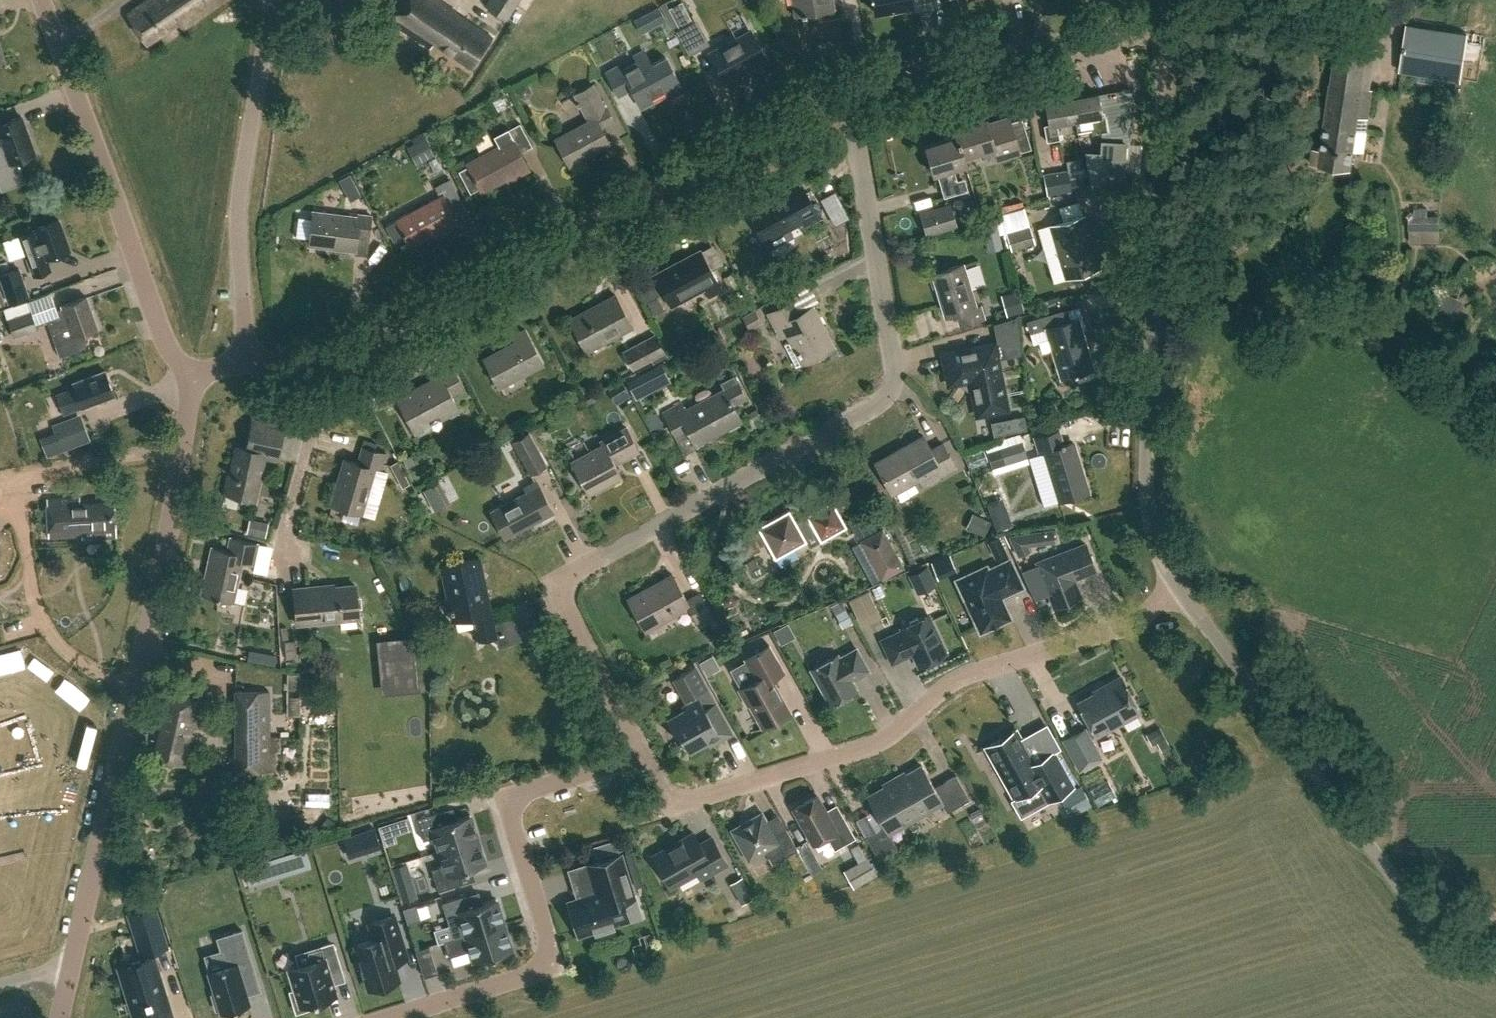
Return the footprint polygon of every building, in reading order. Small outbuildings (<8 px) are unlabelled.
[(127,14),(146,43),(179,23),(182,27),(222,0),(149,0),(127,14)] [(437,0),(405,0),(390,23),(430,49),(434,42),(471,66),(491,35),(437,0)] [(484,5),(506,19),(518,0),(488,0),(484,5)] [(682,0),(681,0),(671,6),(682,26),(693,20),(682,0)] [(834,0),(791,0),(794,15),(835,8),(834,0)] [(877,8),(914,2),(914,0),(876,0),(877,8)] [(1406,24),(1399,72),(1460,80),(1467,32),(1406,24)] [(724,81),(766,59),(751,30),(709,53),(724,81)] [(1363,152),(1365,139),(1368,118),(1369,118),(1369,117),(1368,117),(1370,103),(1371,103),(1371,102),(1370,102),(1372,90),(1373,90),(1373,89),(1369,89),(1375,48),(1339,42),(1333,83),(1330,83),(1321,149),(1313,148),(1311,163),(1350,169),(1353,151),(1363,152)] [(655,63),(646,47),(632,54),(637,63),(624,69),(620,62),(606,70),(619,93),(632,86),(642,104),(668,91),(673,100),(688,92),(669,55),(655,63)] [(593,84),(574,93),(589,122),(557,139),(572,166),(610,145),(601,127),(615,120),(605,102),(603,103),(593,84)] [(1072,97),(1075,120),(1076,120),(1078,133),(1096,130),(1097,133),(1110,131),(1107,114),(1102,114),(1099,93),(1072,97)] [(1057,123),(1075,120),(1072,97),(1045,102),(1049,124),(1043,125),(1046,142),(1059,139),(1057,123)] [(955,125),(958,134),(966,163),(969,162),(966,153),(996,144),(1000,156),(1022,149),(1011,113),(990,119),(989,115),(955,125)] [(24,117),(0,125),(0,139),(3,138),(5,144),(0,146),(0,167),(37,153),(24,117)] [(466,163),(467,166),(458,170),(470,193),(479,188),(479,190),(504,177),(506,180),(529,168),(520,152),(533,146),(521,123),(494,137),(499,146),(466,163)] [(928,143),(937,172),(966,163),(958,134),(928,143)] [(1119,139),(1098,137),(1100,150),(1082,147),(1088,184),(1123,182),(1119,139)] [(1069,181),(1067,169),(1042,173),(1046,195),(1084,188),(1082,178),(1069,181)] [(463,201),(450,177),(434,186),(440,197),(389,224),(398,240),(408,234),(414,245),(436,232),(439,236),(460,225),(451,207),(463,201)] [(821,217),(801,180),(773,195),(775,199),(751,212),(766,240),(803,220),(805,225),(821,217)] [(950,227),(944,208),(921,215),(927,234),(950,227)] [(371,215),(358,213),(357,225),(313,219),(310,245),(354,251),(357,233),(369,235),(371,215)] [(1103,265),(1088,214),(1052,224),(1067,275),(1103,265)] [(1415,241),(1442,241),(1442,217),(1416,217),(1415,241)] [(994,221),(980,225),(983,238),(998,235),(994,221)] [(71,251),(60,222),(20,237),(34,277),(52,271),(48,259),(71,251)] [(1035,242),(1031,229),(1008,235),(1012,248),(1035,242)] [(725,291),(702,249),(656,274),(673,306),(704,290),(709,299),(725,291)] [(960,323),(984,315),(979,298),(974,299),(962,262),(930,272),(944,317),(956,313),(960,323)] [(19,268),(0,275),(0,280),(7,302),(28,295),(19,268)] [(757,272),(748,277),(760,300),(769,295),(757,272)] [(1447,293),(1440,309),(1456,316),(1463,300),(1447,293)] [(634,324),(617,294),(572,319),(589,348),(634,324)] [(86,297),(61,305),(62,308),(57,309),(60,316),(47,320),(60,356),(78,350),(81,348),(84,345),(88,339),(88,335),(88,334),(98,330),(86,297)] [(797,313),(790,300),(769,311),(778,329),(785,325),(804,361),(834,346),(812,305),(797,313)] [(36,329),(27,301),(3,310),(13,337),(36,329)] [(1069,319),(1066,308),(1025,318),(1029,332),(1044,328),(1056,376),(1095,365),(1085,328),(1082,316),(1069,319)] [(1020,354),(1015,315),(992,324),(995,343),(946,352),(951,381),(964,379),(974,386),(980,412),(1008,406),(998,358),(1020,354)] [(524,329),(511,336),(514,341),(484,358),(500,387),(543,363),(524,329)] [(665,351),(656,334),(626,350),(634,367),(665,351)] [(465,388),(454,367),(442,373),(444,379),(420,391),(418,386),(396,398),(416,434),(462,410),(453,395),(465,388)] [(116,394),(107,370),(73,384),(75,388),(58,395),(65,415),(116,394)] [(746,396),(733,374),(720,381),(725,389),(687,410),(682,401),(664,411),(675,433),(688,426),(697,443),(742,419),(734,403),(746,396)] [(378,404),(402,395),(398,386),(375,395),(378,404)] [(286,426),(256,417),(248,446),(238,444),(231,472),(229,472),(223,493),(253,500),(265,457),(277,460),(286,426)] [(1092,437),(1084,417),(1070,422),(1078,442),(1092,437)] [(58,427),(67,449),(89,440),(80,418),(58,427)] [(641,450),(628,427),(603,440),(601,444),(573,459),(590,491),(622,474),(616,463),(641,450)] [(1065,444),(1061,429),(1035,437),(1039,451),(1044,450),(1059,498),(1087,490),(1072,442),(1065,444)] [(547,464),(529,432),(514,441),(532,472),(547,464)] [(933,446),(925,432),(876,459),(893,490),(939,465),(943,472),(957,465),(943,440),(933,446)] [(1004,448),(1008,464),(1030,458),(1026,442),(1004,448)] [(388,453),(363,447),(359,462),(344,458),(331,504),(361,512),(374,467),(383,469),(388,453)] [(974,458),(978,469),(993,464),(990,453),(974,458)] [(553,510),(537,480),(527,485),(529,490),(493,508),(507,534),(553,510)] [(450,502),(440,482),(425,489),(435,510),(450,502)] [(81,502),(81,496),(48,498),(48,503),(35,503),(36,530),(49,529),(49,536),(82,535),(82,538),(117,536),(115,501),(81,502)] [(848,526),(834,499),(806,514),(809,518),(799,524),(790,508),(759,525),(761,529),(754,533),(753,532),(737,540),(746,556),(762,547),(760,545),(767,541),(776,557),(808,540),(805,535),(815,530),(821,540),(848,526)] [(907,567),(886,527),(862,540),(883,580),(907,567)] [(1058,542),(1056,528),(1011,535),(1021,557),(1032,552),(1030,547),(1058,542)] [(257,542),(230,536),(227,548),(213,544),(202,593),(232,600),(241,559),(253,563),(257,542)] [(1038,563),(1021,570),(1039,611),(1080,595),(1073,577),(1095,569),(1085,543),(1037,561),(1038,563)] [(494,622),(480,557),(440,566),(453,620),(473,615),(476,628),(472,634),(472,636),(477,637),(478,640),(497,636),(500,646),(521,639),(518,628),(514,616),(494,622)] [(1022,586),(1009,560),(988,570),(986,566),(957,579),(981,630),(1010,617),(1000,596),(1022,586)] [(929,564),(910,574),(919,593),(938,583),(929,564)] [(688,600),(673,573),(630,597),(647,630),(691,606),(700,623),(714,615),(702,593),(688,600)] [(325,587),(324,584),(293,587),(297,622),(358,615),(355,584),(325,587)] [(864,623),(883,613),(873,596),(855,607),(864,623)] [(946,652),(928,614),(901,627),(903,629),(882,639),(892,661),(913,651),(919,664),(946,652)] [(297,658),(295,640),(285,641),(287,659),(297,658)] [(784,671),(769,644),(745,658),(756,678),(739,688),(748,704),(749,703),(762,726),(790,710),(772,678),(784,671)] [(868,669),(856,647),(839,657),(837,653),(811,668),(830,703),(857,688),(851,678),(868,669)] [(685,703),(682,705),(684,709),(667,718),(679,739),(682,737),(690,751),(719,735),(721,738),(732,732),(696,666),(672,679),(685,703)] [(1140,711),(1120,675),(1102,685),(1103,687),(1077,701),(1091,725),(1085,728),(1084,727),(1063,738),(1079,768),(1100,757),(1090,738),(1140,711)] [(269,751),(268,689),(234,691),(235,771),(276,771),(275,751),(269,751)] [(201,701),(162,691),(154,723),(162,725),(155,755),(186,762),(201,701)] [(1066,720),(1078,717),(1075,702),(1063,704),(1066,720)] [(290,714),(291,727),(305,727),(305,714),(290,714)] [(1035,761),(1017,729),(985,746),(1014,797),(1037,784),(1045,799),(1073,784),(1054,751),(1035,761)] [(896,779),(917,816),(942,802),(947,811),(969,798),(955,774),(934,786),(922,764),(896,779)] [(889,832),(917,816),(896,779),(867,795),(884,825),(866,836),(878,858),(898,847),(889,832)] [(1115,785),(1096,789),(1099,804),(1119,799),(1115,785)] [(329,808),(331,794),(310,791),(308,805),(329,808)] [(829,816),(817,794),(793,807),(813,842),(826,834),(834,848),(855,836),(840,810),(829,816)] [(435,835),(440,849),(478,837),(470,813),(443,822),(439,810),(416,817),(423,839),(435,835)] [(775,833),(762,811),(732,828),(749,858),(765,849),(773,862),(798,848),(786,827),(775,833)] [(711,835),(699,842),(693,831),(653,854),(671,885),(697,870),(701,876),(726,862),(711,835)] [(413,836),(389,842),(394,863),(418,857),(413,836)] [(478,837),(440,849),(444,864),(432,867),(438,889),(461,882),(458,870),(485,862),(478,837)] [(812,842),(803,846),(813,871),(823,867),(812,842)] [(854,848),(861,863),(846,871),(852,883),(877,871),(863,843),(854,848)] [(596,892),(568,900),(579,933),(594,928),(595,933),(614,927),(613,923),(628,918),(622,899),(634,896),(621,853),(588,863),(596,892)] [(746,876),(731,883),(741,905),(755,898),(746,876)] [(400,881),(403,893),(417,889),(414,877),(400,881)] [(453,938),(504,922),(496,898),(469,907),(465,895),(442,902),(453,938)] [(353,950),(358,967),(362,966),(369,988),(398,979),(393,962),(407,958),(394,916),(369,923),(374,939),(355,945),(356,949),(353,950)] [(159,920),(136,927),(148,966),(171,958),(159,920)] [(504,922),(453,938),(444,941),(449,956),(470,949),(474,961),(512,949),(504,922)] [(220,1009),(222,1013),(249,1005),(239,973),(254,969),(242,931),(217,939),(226,967),(209,972),(216,994),(212,995),(216,1011),(220,1009)] [(287,982),(296,1011),(316,1005),(315,1001),(317,1000),(317,999),(336,994),(332,982),(343,979),(332,943),(296,954),(300,965),(288,969),(292,980),(287,982)] [(429,945),(416,950),(424,976),(437,972),(429,945)] [(123,981),(134,1017),(164,1017),(172,1016),(161,983),(164,981),(161,982),(153,957),(124,966),(119,967),(123,981)]
